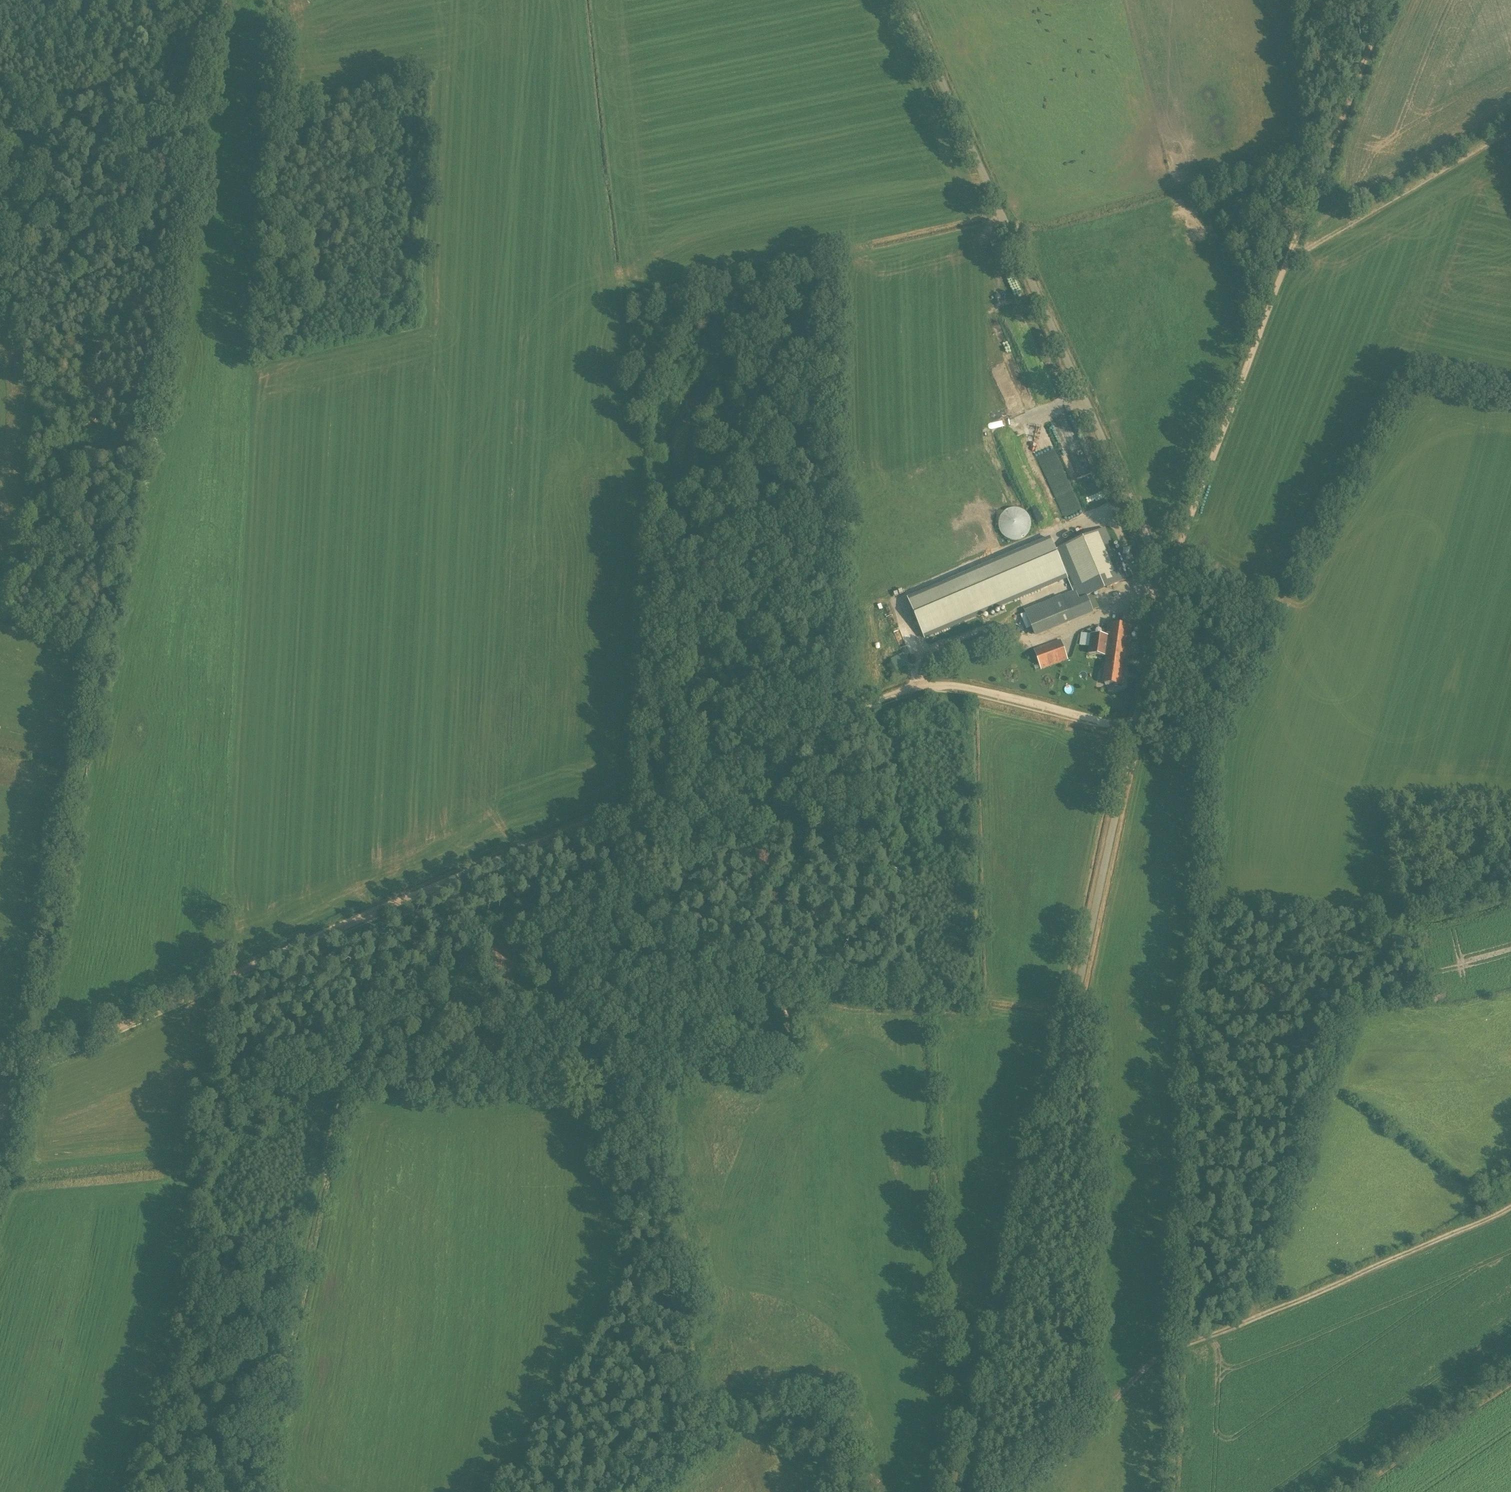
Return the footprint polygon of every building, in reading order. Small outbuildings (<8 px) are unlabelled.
[(999,522),(999,523),(999,525),(999,526),(999,528),(1000,529),(1001,531),(1001,532),(1002,533),(1002,534),(1003,535),(1004,536),(1006,537),(1007,538),(1009,538),(1010,539),(1011,539),(1013,539),(1015,540),(1016,539),(1018,539),(1020,539),(1021,538),(1022,538),(1024,537),(1025,536),(1026,535),(1027,534),(1028,532),(1029,531),(1029,530),(1030,529),(1030,527),(1031,525),(1031,524),(1031,522),(1030,520),(1030,519),(1029,517),(1029,516),(1028,515),(1027,514),(1026,512),(1025,511),(1024,510),(1022,509),(1021,509),(1020,508),(1018,508),(1017,508),(1016,508),(1015,507),(1012,508),(1011,508),(1010,508),(1009,509),(1007,509),(1006,510),(1004,511),(1004,512),(1002,513),(1001,515),(1001,516),(1000,517),(999,519),(999,520),(999,521),(999,522)] [(1089,600),(1087,595),(1127,580),(1105,528),(1057,548),(1075,590),(1024,611),(1035,637),(1094,612),(1093,609),(1099,607),(1095,598),(1089,600)] [(1068,576),(1050,534),(906,595),(924,637),(1068,576)] [(1106,656),(1105,663),(1113,664),(1113,662),(1115,663),(1124,664),(1125,659),(1127,659),(1132,626),(1108,622),(1107,636),(1092,634),(1089,653),(1106,656)] [(1034,649),(1041,669),(1068,660),(1060,639),(1034,649)] [(1113,664),(1105,663),(1102,682),(1121,685),(1124,664),(1115,663),(1113,662),(1113,664)]
